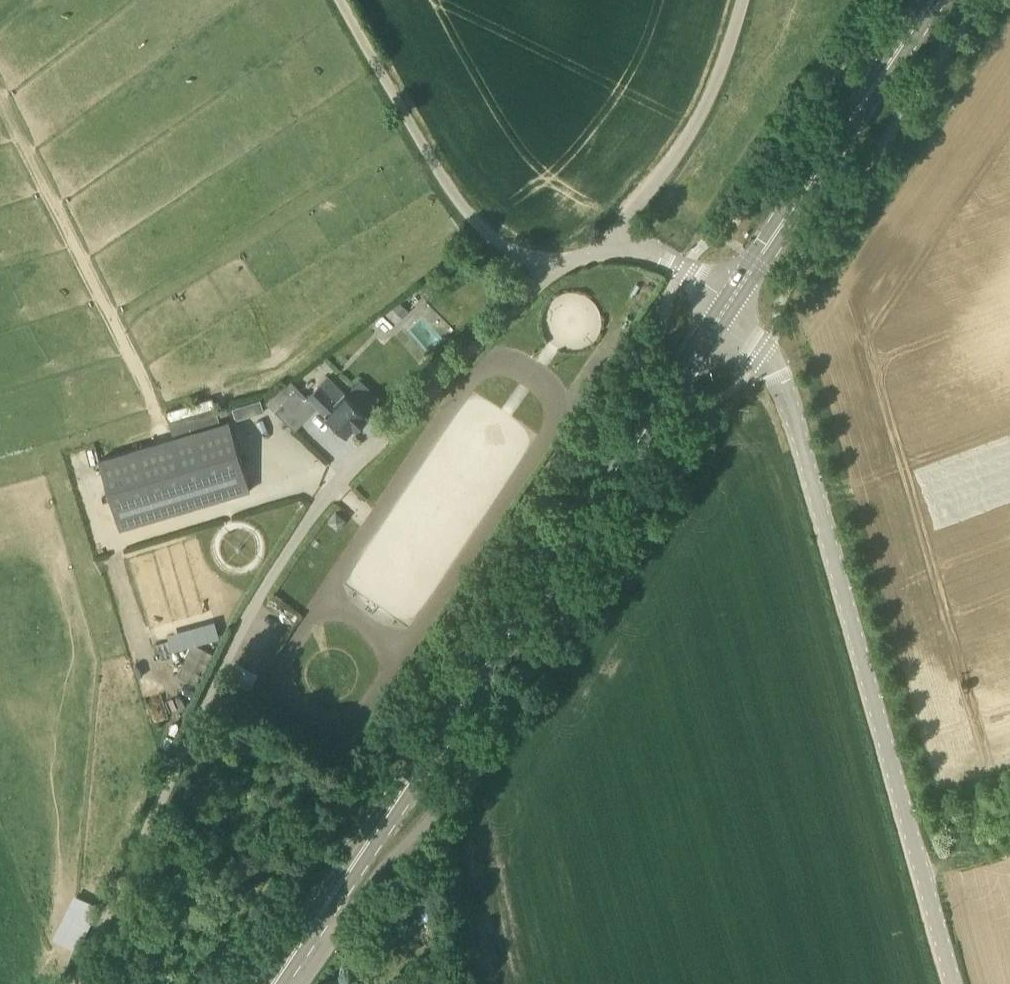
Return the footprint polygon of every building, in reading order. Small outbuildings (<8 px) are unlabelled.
[(369,415),(346,393),(328,376),(309,396),(305,399),(296,390),(275,411),(295,430),(319,406),(326,413),(348,436),(356,428),(369,415)] [(120,529),(128,526),(251,490),(230,421),(220,424),(216,408),(170,421),(174,437),(100,460),(120,529)] [(169,632),(174,649),(223,636),(218,618),(169,632)] [(188,641),(177,676),(201,683),(211,648),(188,641)] [(76,892),(55,937),(80,949),(102,904),(76,892)] [(344,974),(321,983),(348,983),(344,974)]
